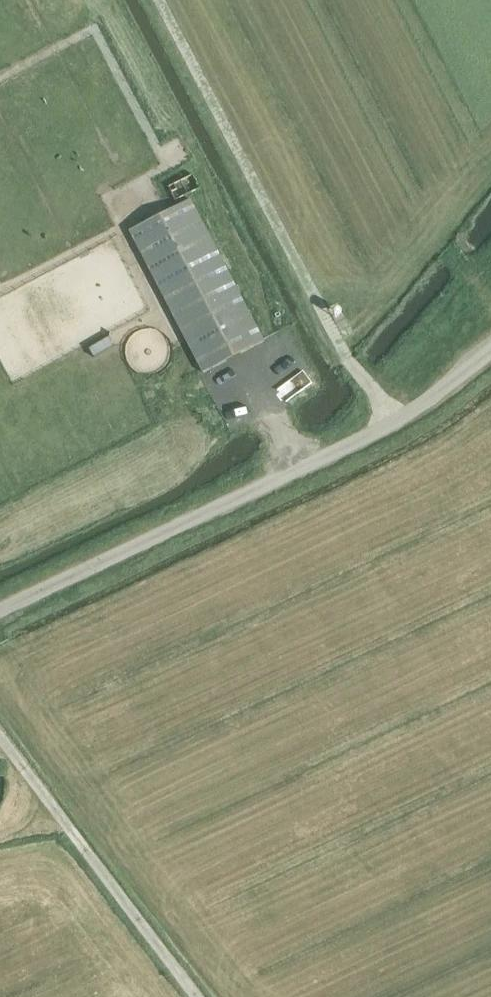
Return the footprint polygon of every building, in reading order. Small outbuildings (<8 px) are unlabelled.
[(203,373),(230,359),(263,342),(190,199),(129,231),(203,373)]
